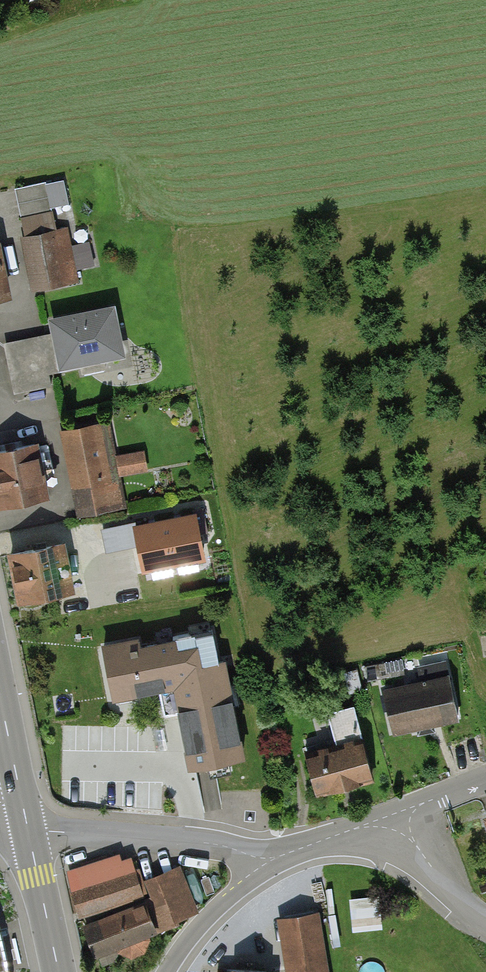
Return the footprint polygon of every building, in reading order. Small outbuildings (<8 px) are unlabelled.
[(27,238),(23,239),(35,292),(80,281),(68,228),(58,231),(55,217),(24,224),(27,238)] [(0,244),(0,299),(12,297),(1,243),(0,244)] [(113,308),(48,321),(59,374),(124,360),(113,308)] [(109,422),(60,432),(77,518),(126,509),(109,422)] [(0,454),(0,499),(1,505),(49,496),(39,446),(0,454)] [(119,450),(121,472),(150,470),(148,448),(119,450)] [(167,517),(123,525),(128,550),(171,542),(167,517)] [(64,545),(10,555),(19,606),(73,596),(64,545)] [(140,640),(101,647),(110,699),(181,686),(196,769),(247,759),(229,665),(189,672),(184,644),(142,651),(140,640)] [(453,677),(380,693),(388,732),(461,716),(453,677)] [(338,751),(309,760),(320,796),(377,779),(355,706),(327,714),(338,751)] [(135,866),(73,887),(83,917),(145,896),(135,866)] [(154,898),(86,925),(98,955),(202,915),(182,866),(147,880),(154,898)] [(352,893),(355,928),(385,925),(383,891),(352,893)] [(280,921),(290,971),(331,971),(320,913),(280,921)]
